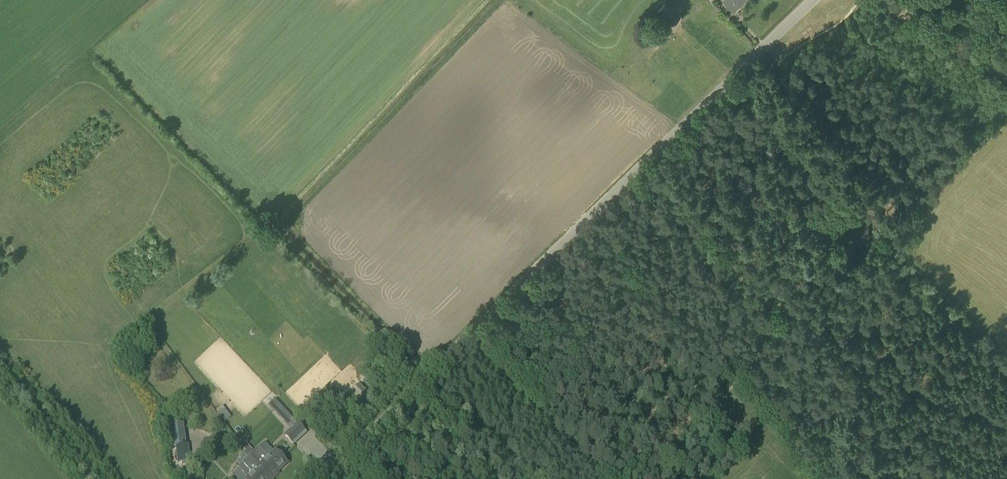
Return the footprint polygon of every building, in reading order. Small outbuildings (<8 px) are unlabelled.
[(722,2),(727,7),(729,6),(734,11),(745,0),(724,0),(722,2)] [(672,25),(677,20),(666,10),(661,16),(672,25)] [(879,17),(888,21),(890,16),(881,13),(879,17)] [(869,237),(867,223),(847,225),(848,233),(852,232),(853,238),(869,237)] [(363,402),(369,396),(359,386),(353,393),(363,402)] [(293,419),(279,404),(272,411),(285,425),(289,430),(296,423),(293,419)] [(224,415),(220,409),(216,412),(220,418),(221,418),(224,415)] [(292,444),(306,432),(297,422),(296,423),(289,430),(284,435),(292,444)] [(175,446),(186,444),(186,439),(171,440),(172,447),(176,447),(175,446)] [(208,439),(205,447),(213,449),(215,441),(208,439)] [(178,465),(191,463),(188,444),(175,446),(178,465)] [(245,452),(272,478),(288,463),(276,452),(269,458),(258,447),(253,452),(249,448),(245,452)] [(272,478),(245,452),(244,454),(248,458),(242,463),(253,474),(248,478),(271,478),(272,478)] [(311,453),(307,456),(315,467),(320,463),(311,453)]
